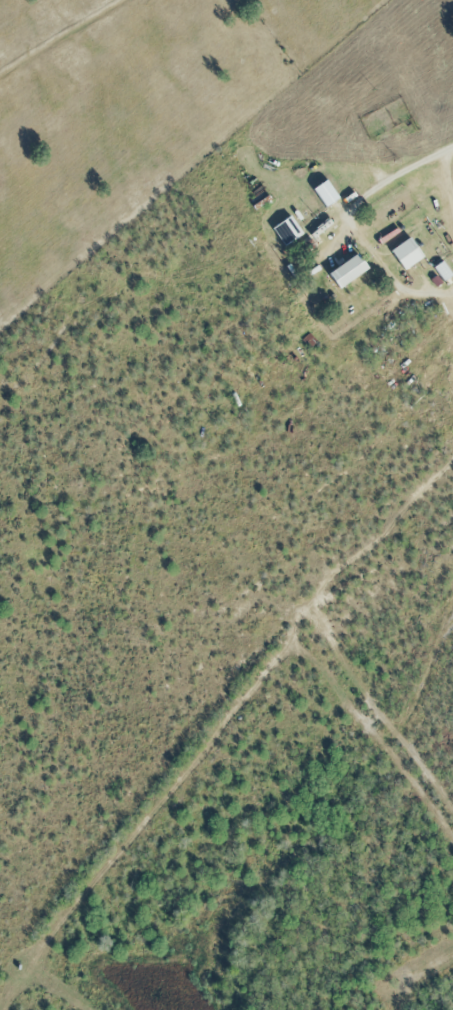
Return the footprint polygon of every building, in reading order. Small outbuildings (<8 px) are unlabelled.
[(424,260),(411,239),(391,252),(404,272),(424,260)] [(330,276),(341,292),(370,271),(358,255),(330,276)]
